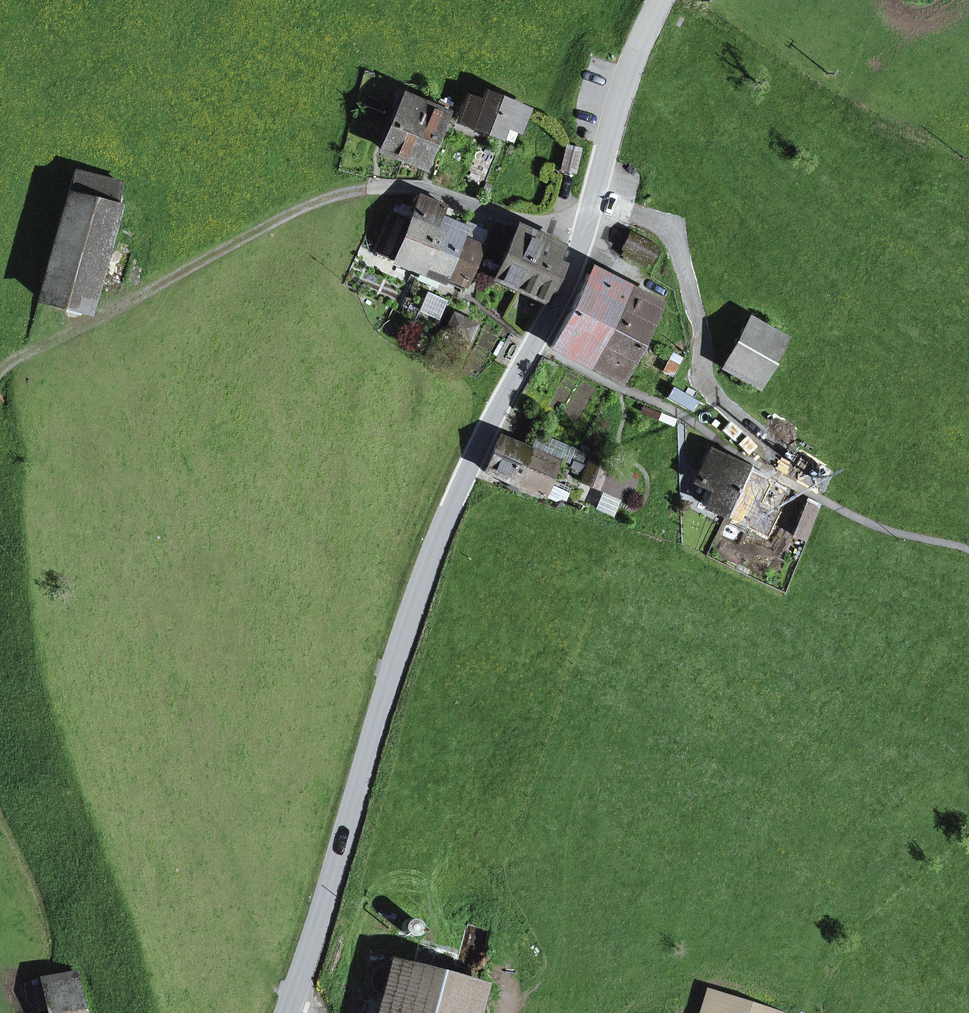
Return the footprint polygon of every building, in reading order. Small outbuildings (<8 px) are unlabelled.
[(401,106),(382,150),(405,159),(428,104),(398,91),(393,103),(401,106)] [(505,121),(519,126),(527,110),(485,92),(482,100),(466,94),(456,120),(500,137),(505,121)] [(436,102),(435,107),(428,104),(405,159),(422,166),(447,106),(436,102)] [(566,145),(561,170),(575,173),(581,148),(566,145)] [(74,171),(39,297),(86,310),(121,184),(74,171)] [(385,235),(377,254),(418,271),(441,217),(444,206),(417,195),(410,210),(413,215),(401,242),(385,235)] [(398,205),(385,235),(401,242),(413,215),(410,210),(398,205)] [(418,271),(461,288),(477,248),(457,240),(463,227),(441,217),(418,271)] [(518,226),(494,277),(517,288),(540,237),(518,226)] [(463,227),(457,240),(477,248),(482,235),(463,227)] [(517,288),(544,300),(559,267),(549,262),(557,244),(540,237),(517,288)] [(587,275),(551,346),(585,364),(620,382),(636,350),(641,353),(646,344),(640,341),(656,310),(641,302),(628,296),(632,288),(603,274),(599,281),(595,278),(587,275)] [(437,319),(446,302),(431,295),(423,312),(437,319)] [(453,314),(443,337),(465,348),(476,325),(453,314)] [(751,320),(724,368),(757,386),(784,339),(751,320)] [(672,377),(681,358),(672,354),(663,373),(672,377)] [(549,479),(556,462),(567,466),(579,437),(537,420),(525,449),(498,438),(484,471),(510,482),(518,485),(562,503),(569,487),(549,479)] [(712,490),(705,506),(726,516),(748,468),(711,449),(695,482),(712,490)] [(621,497),(628,500),(636,482),(607,470),(609,465),(602,462),(605,455),(593,450),(580,481),(603,490),(621,497)] [(755,502),(767,476),(748,468),(726,516),(768,537),(778,513),(755,502)] [(508,487),(516,490),(518,485),(510,482),(508,487)] [(595,509),(613,516),(621,497),(603,490),(595,509)] [(777,494),(772,503),(778,506),(782,496),(777,494)] [(806,506),(796,529),(807,534),(817,510),(806,506)] [(794,536),(805,541),(807,534),(796,529),(794,536)] [(757,561),(738,552),(735,560),(753,569),(757,561)] [(403,933),(408,936),(414,935),(419,928),(415,920),(411,918),(406,920),(402,923),(401,928),(403,933)] [(385,1012),(469,1012),(476,985),(397,965),(385,1012)] [(49,1012),(85,1012),(77,974),(42,980),(49,1012)] [(701,1012),(778,1012),(708,991),(701,1012)]
